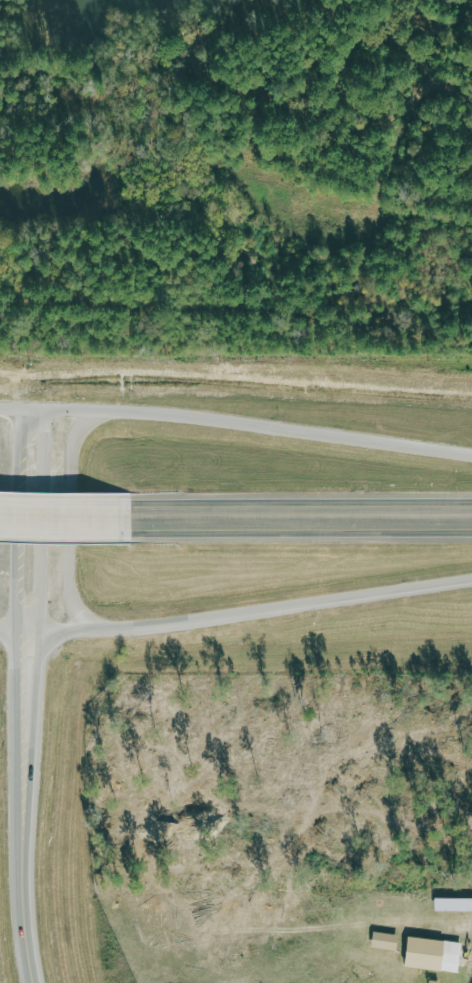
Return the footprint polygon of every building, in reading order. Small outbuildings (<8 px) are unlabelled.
[(437,897),(437,910),(471,911),(471,898),(437,897)] [(372,947),(398,951),(400,935),(375,931),(372,947)] [(460,972),(463,942),(409,937),(406,967),(460,972)]
